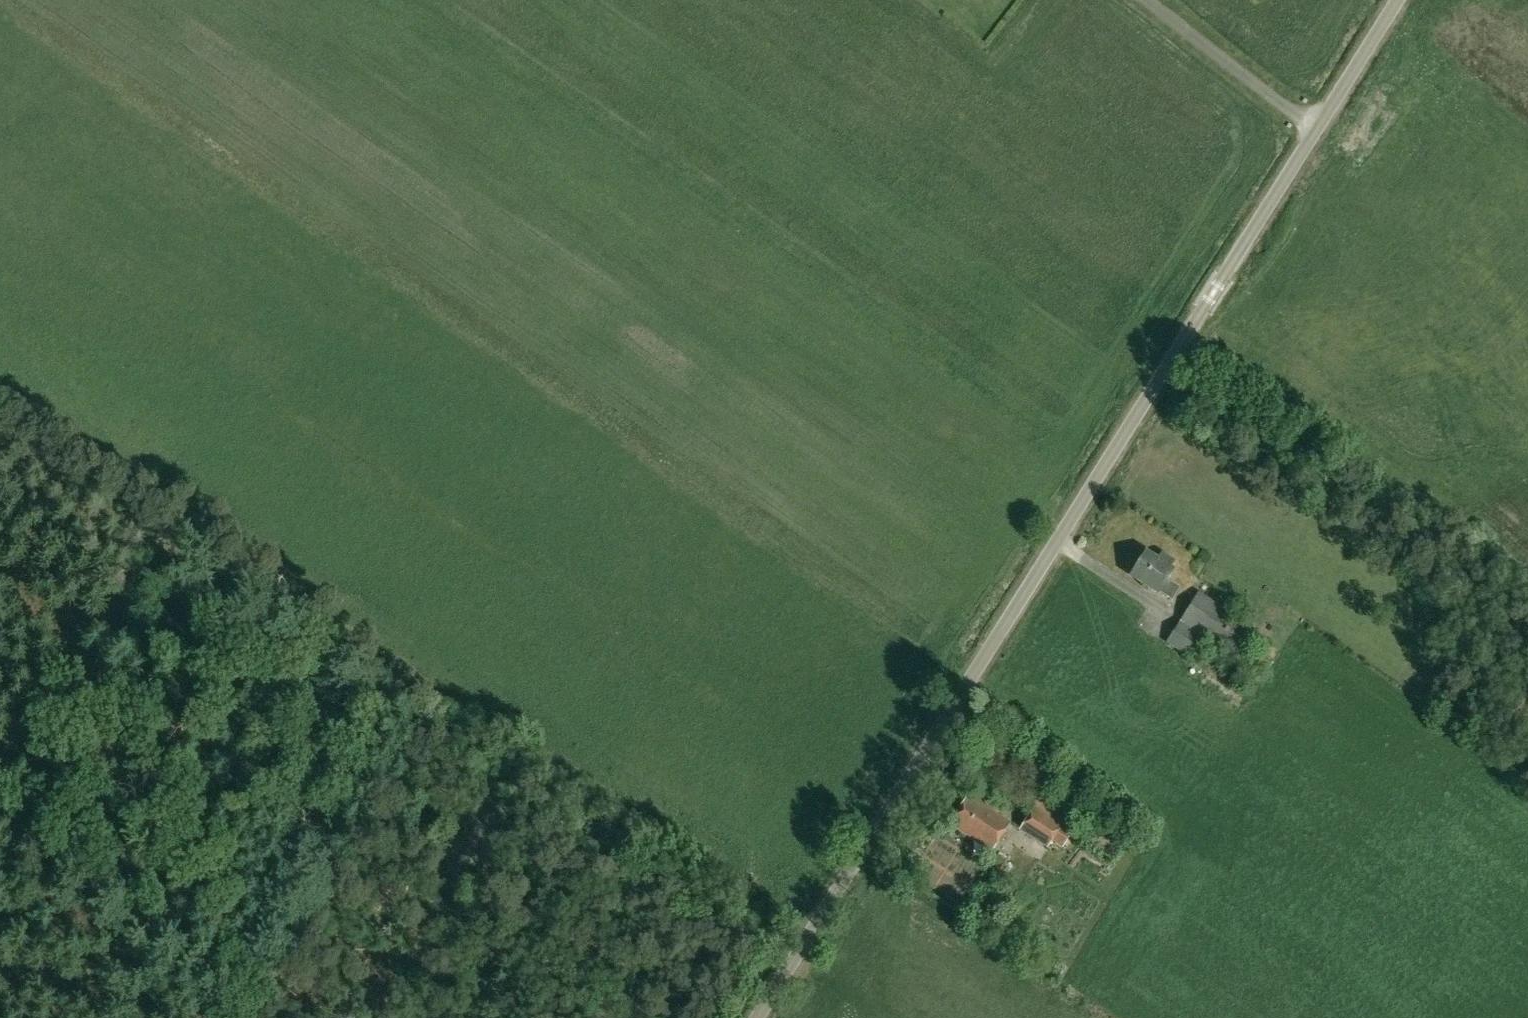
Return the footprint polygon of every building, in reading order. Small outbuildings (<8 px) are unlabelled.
[(1164,555),(1160,561),(1146,552),(1130,575),(1158,594),(1159,593),(1172,601),(1180,589),(1167,580),(1173,570),(1171,569),(1175,562),(1164,555)] [(1233,655),(1251,627),(1199,593),(1167,643),(1189,657),(1203,635),(1233,655)] [(1062,848),(1072,833),(1067,830),(1074,820),(1071,818),(1072,816),(1069,814),(1070,813),(1035,790),(1033,793),(1033,809),(1034,809),(1021,830),(1049,848),(1053,842),(1062,848)] [(991,852),(1010,823),(968,796),(950,825),(991,852)]
